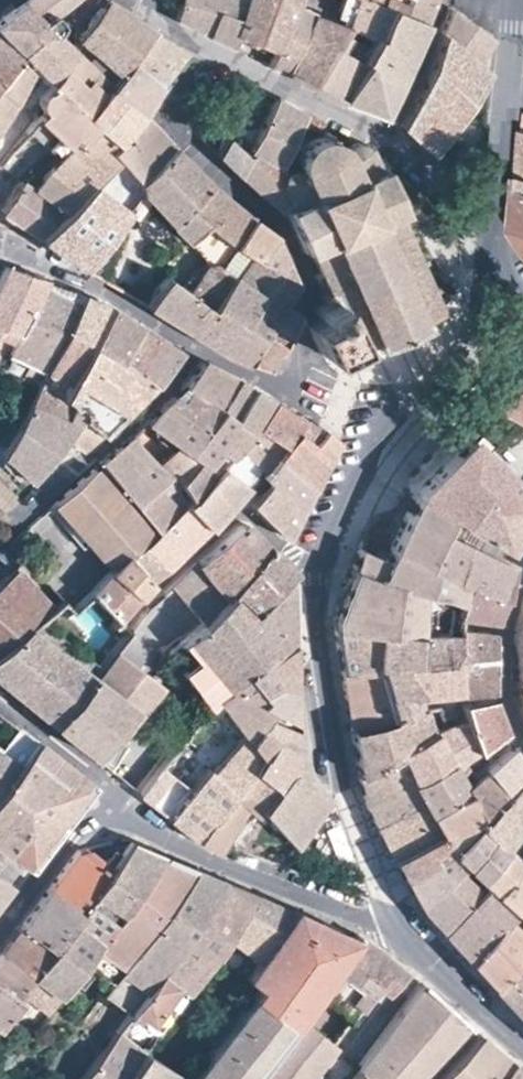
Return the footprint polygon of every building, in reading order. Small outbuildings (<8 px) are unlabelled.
[(46,28),(38,20),(39,19),(23,0),(22,0),(0,17),(0,30),(18,49),(19,50),(46,28)] [(49,11),(42,0),(23,0),(39,19),(49,11)] [(149,26),(119,6),(110,0),(68,0),(52,14),(49,11),(39,19),(38,20),(46,28),(49,32),(53,29),(72,47),(108,81),(125,58),(149,26)] [(68,0),(42,0),(49,11),(52,14),(68,0)] [(231,46),(235,34),(235,33),(245,0),(179,0),(175,18),(227,44),(231,46)] [(294,0),(245,0),(235,33),(235,34),(274,49),(276,50),(293,3),(294,0)] [(335,14),(346,17),(351,0),(340,0),(335,14)] [(403,0),(371,0),(386,4),(400,10),(403,0)] [(422,20),(422,19),(430,0),(403,0),(400,10),(422,20)] [(267,64),(284,73),(305,30),(306,22),(312,12),(293,3),(276,50),(274,49),(267,64)] [(381,116),(422,20),(400,10),(386,4),(374,36),(337,100),(381,116)] [(450,8),(440,32),(474,63),(491,37),(450,8)] [(284,73),(309,85),(345,24),(344,23),(312,12),(306,22),(305,30),(284,73)] [(309,85),(337,100),(374,36),(345,24),(309,85)] [(125,58),(156,85),(156,84),(183,52),(183,48),(149,26),(125,58)] [(46,79),(72,47),(53,29),(49,32),(46,28),(19,50),(20,53),(32,64),(39,73),(46,79)] [(0,30),(0,35),(19,54),(20,53),(19,50),(18,49),(0,30)] [(478,162),(481,123),(458,113),(485,72),(474,63),(440,32),(440,35),(400,124),(430,151),(459,173),(478,162)] [(0,35),(0,77),(16,57),(19,54),(0,35)] [(104,84),(105,85),(108,81),(72,47),(46,79),(38,89),(36,93),(36,101),(37,104),(40,109),(35,115),(71,146),(93,123),(82,111),(104,84)] [(0,77),(0,93),(12,102),(29,68),(16,57),(0,77)] [(140,112),(156,85),(125,58),(108,81),(105,85),(140,112)] [(88,181),(91,184),(114,157),(108,150),(118,140),(140,112),(105,85),(104,84),(82,111),(93,123),(71,146),(70,146),(58,158),(46,170),(76,193),(88,181)] [(12,102),(0,93),(0,121),(12,102)] [(249,151),(278,168),(297,122),(302,111),(271,95),(246,150),(249,151)] [(135,180),(171,144),(160,133),(140,112),(118,140),(108,150),(114,157),(135,180)] [(306,113),(301,123),(318,132),(324,121),(306,113)] [(70,146),(71,146),(35,115),(25,129),(26,130),(58,158),(70,146)] [(439,310),(438,306),(439,306),(395,210),(398,208),(384,175),(377,161),(373,161),(364,142),(362,142),(358,139),(352,137),(346,140),(343,146),(338,141),(330,135),(321,133),(318,133),(306,137),(296,148),(294,156),(295,167),(288,166),(281,171),(278,168),(249,151),(247,154),(225,134),(215,154),(230,167),(236,173),(279,210),(283,209),(325,299),(320,301),(316,307),(316,312),(318,317),(306,323),(320,355),(345,343),(347,349),(350,348),(350,350),(371,341),(373,345),(422,322),(420,318),(439,310)] [(137,190),(169,221),(185,206),(208,182),(207,181),(171,144),(135,180),(137,190)] [(1,211),(36,236),(76,193),(46,170),(46,171),(32,189),(20,181),(19,182),(1,211)] [(81,266),(125,208),(123,207),(91,184),(88,181),(76,193),(36,236),(37,236),(81,266)] [(230,243),(250,216),(227,198),(208,182),(185,206),(204,222),(230,243)] [(169,221),(186,239),(204,222),(185,206),(169,221)] [(231,244),(250,255),(270,231),(250,216),(230,243),(231,244)] [(205,262),(206,263),(219,262),(231,244),(230,243),(204,222),(186,239),(205,262)] [(276,271),(285,261),(273,234),(270,231),(250,255),(276,271)] [(225,352),(245,360),(260,331),(266,321),(282,302),(296,288),(285,261),(276,271),(250,255),(231,244),(219,262),(206,263),(204,263),(186,290),(163,273),(143,304),(144,304),(225,352)] [(0,273),(0,336),(2,338),(0,342),(0,348),(7,351),(7,350),(42,281),(44,277),(3,265),(0,273)] [(7,350),(7,351),(44,370),(81,294),(79,293),(42,281),(7,350)] [(81,294),(44,370),(67,381),(88,343),(89,342),(109,306),(108,306),(81,294)] [(260,331),(283,344),(298,311),(282,302),(266,321),(260,331)] [(116,358),(140,324),(137,322),(109,306),(89,342),(88,343),(116,358)] [(133,370),(157,335),(140,324),(116,358),(133,370)] [(267,368),(283,344),(260,331),(245,360),(267,368)] [(133,370),(150,382),(155,384),(182,352),(157,335),(133,370)] [(80,416),(100,433),(139,394),(150,382),(133,370),(116,359),(88,343),(67,381),(60,395),(84,411),(80,416)] [(183,382),(183,383),(217,406),(234,379),(201,360),(183,382)] [(496,405),(522,420),(522,377),(496,405)] [(230,415),(249,388),(245,385),(234,379),(217,406),(230,415)] [(37,382),(27,401),(77,421),(80,416),(84,411),(60,395),(37,382)] [(183,383),(164,403),(202,430),(210,421),(208,419),(217,406),(183,383)] [(202,430),(186,450),(208,465),(209,463),(215,467),(248,430),(270,400),(249,388),(230,415),(217,406),(208,419),(210,421),(202,430)] [(303,435),(311,423),(270,400),(248,430),(276,448),(292,427),(303,435)] [(6,443),(1,453),(29,480),(65,436),(82,450),(88,444),(100,433),(80,416),(77,421),(27,401),(6,443)] [(163,404),(146,422),(177,445),(185,451),(186,450),(202,430),(164,403),(163,404)] [(272,453),(310,486),(334,437),(313,420),(311,423),(303,435),(292,427),(276,448),(272,453)] [(183,502),(208,527),(208,525),(237,492),(246,500),(264,478),(258,472),(272,453),(276,448),(248,430),(215,467),(189,496),(188,497),(186,499),(183,502)] [(133,503),(156,530),(159,526),(181,505),(169,492),(175,487),(180,483),(178,479),(169,469),(166,472),(157,462),(132,434),(118,446),(116,448),(152,488),(133,503)] [(445,514),(507,550),(522,524),(522,487),(468,436),(455,447),(441,446),(409,478),(413,494),(445,514)] [(177,445),(157,462),(166,472),(169,469),(178,479),(180,483),(189,496),(215,467),(209,463),(208,465),(186,450),(185,451),(177,445)] [(116,448),(101,461),(132,502),(133,503),(152,488),(116,448)] [(264,478),(298,510),(310,486),(272,453),(258,472),(264,478)] [(87,540),(110,567),(125,552),(149,578),(150,577),(167,566),(143,542),(152,534),(94,468),(53,502),(59,509),(87,540)] [(264,478),(246,500),(284,537),(298,510),(264,478)] [(16,492),(0,479),(0,513),(16,492)] [(181,505),(183,502),(186,499),(175,487),(169,492),(181,505)] [(424,565),(447,573),(462,541),(438,530),(445,514),(413,494),(405,512),(388,549),(424,565)] [(159,526),(182,551),(208,527),(183,502),(181,505),(159,526)] [(195,560),(226,599),(232,593),(270,549),(246,524),(239,524),(195,560)] [(155,531),(152,534),(143,542),(167,566),(167,565),(182,551),(159,526),(156,530),(155,531)] [(0,542),(0,551),(6,557),(15,549),(8,542),(4,538),(0,542)] [(463,580),(501,595),(509,564),(462,541),(447,573),(463,580)] [(438,593),(457,600),(463,580),(447,573),(424,565),(388,549),(384,558),(358,547),(352,568),(400,582),(399,584),(419,589),(437,593),(438,593)] [(270,549),(232,593),(250,613),(289,575),(293,572),(270,549)] [(106,572),(133,596),(149,578),(125,552),(110,567),(106,572)] [(170,585),(202,622),(226,599),(195,560),(170,585)] [(0,581),(0,648),(37,618),(51,606),(15,568),(0,581)] [(333,614),(335,627),(395,631),(419,631),(419,629),(419,607),(419,589),(399,584),(400,582),(352,568),(333,614)] [(89,592),(113,618),(127,602),(133,596),(106,572),(88,591),(89,592)] [(166,654),(208,704),(213,697),(245,676),(241,671),(290,640),(289,575),(250,613),(232,593),(226,599),(202,622),(166,654)] [(457,600),(455,613),(493,618),(501,595),(463,580),(457,600)] [(419,589),(419,607),(432,610),(436,605),(437,593),(419,589)] [(514,638),(514,651),(522,651),(522,603),(514,638)] [(0,648),(0,680),(51,721),(98,665),(37,618),(0,648)] [(443,661),(461,659),(462,627),(453,626),(453,630),(452,647),(443,661)] [(342,670),(376,667),(401,665),(434,661),(443,661),(452,647),(453,630),(419,629),(419,631),(395,631),(335,627),(342,670)] [(462,627),(461,659),(490,657),(490,656),(491,631),(462,627)] [(241,671),(245,676),(257,691),(273,684),(291,687),(290,642),(290,640),(241,671)] [(98,665),(51,721),(91,754),(115,726),(121,731),(161,683),(113,648),(98,665)] [(514,651),(514,673),(522,672),(522,651),(514,651)] [(461,659),(459,690),(492,689),(490,657),(461,659)] [(434,661),(434,691),(459,690),(461,659),(443,661),(434,661)] [(401,665),(418,691),(434,691),(434,661),(401,665)] [(389,717),(413,709),(409,692),(418,691),(401,665),(376,667),(384,693),(389,717)] [(389,719),(389,717),(384,693),(376,667),(342,670),(351,728),(389,719)] [(514,677),(514,695),(517,703),(522,702),(522,672),(514,673),(514,677)] [(186,794),(169,817),(196,838),(197,839),(251,769),(252,767),(271,737),(294,748),(293,750),(299,750),(299,717),(297,717),(292,716),(290,718),(257,701),(261,697),(257,691),(245,676),(213,697),(242,735),(210,771),(206,767),(186,794)] [(273,684),(257,691),(261,697),(257,701),(290,718),(292,716),(292,697),(291,687),(273,684)] [(474,749),(504,730),(492,697),(459,702),(474,749)] [(474,749),(459,702),(437,704),(443,724),(398,749),(398,751),(396,752),(409,781),(447,763),(447,764),(474,749)] [(443,724),(437,704),(423,706),(413,709),(389,717),(389,719),(351,728),(358,774),(396,752),(398,751),(398,749),(443,724)] [(0,788),(37,739),(21,727),(19,725),(0,750),(0,788)] [(252,767),(251,769),(276,788),(291,769),(293,750),(294,748),(271,737),(252,767)] [(5,851),(27,866),(92,783),(39,740),(37,739),(0,788),(35,811),(5,851)] [(522,775),(522,767),(509,745),(481,766),(482,767),(491,779),(493,778),(504,792),(522,775)] [(409,781),(396,752),(358,774),(365,802),(409,781)] [(419,800),(456,779),(451,771),(447,764),(447,763),(409,781),(419,800)] [(497,799),(504,792),(493,778),(491,779),(482,767),(460,786),(477,820),(497,799)] [(251,769),(197,839),(216,851),(225,838),(245,804),(254,812),(256,814),(259,810),(276,788),(251,769)] [(327,794),(291,769),(276,788),(259,810),(293,843),(327,794)] [(522,814),(522,775),(504,792),(497,799),(477,820),(474,823),(485,832),(499,845),(502,841),(522,814)] [(459,863),(485,832),(474,823),(477,820),(460,786),(456,779),(419,800),(376,825),(393,857),(437,832),(447,853),(459,863)] [(365,802),(376,825),(419,800),(409,781),(365,802)] [(174,785),(157,807),(169,817),(186,794),(174,785)] [(0,788),(0,848),(5,851),(35,811),(0,788)] [(232,842),(251,851),(257,828),(254,823),(250,818),(232,842)] [(406,881),(447,853),(437,832),(393,857),(406,881)] [(473,875),(499,845),(485,832),(459,863),(473,875)] [(163,857),(163,855),(129,841),(112,866),(106,873),(78,912),(71,922),(51,950),(12,1006),(26,1017),(35,1005),(45,1013),(83,963),(146,879),(163,857)] [(470,959),(511,910),(510,909),(522,894),(522,866),(517,862),(499,845),(473,875),(482,884),(441,928),(470,959)] [(106,873),(112,866),(88,847),(77,850),(106,873)] [(78,912),(106,873),(77,850),(47,888),(78,912)] [(447,853),(406,881),(419,904),(459,863),(447,853)] [(195,869),(163,855),(163,857),(146,879),(83,963),(111,983),(195,869)] [(419,904),(441,928),(482,884),(473,875),(459,863),(419,904)] [(226,882),(195,869),(111,983),(102,994),(130,1012),(226,882)] [(13,884),(0,876),(0,903),(13,884)] [(226,882),(130,1012),(79,1078),(124,1078),(143,1052),(143,1051),(123,1036),(137,1017),(147,1025),(177,985),(186,992),(202,970),(214,954),(226,937),(227,935),(254,894),(226,882)] [(20,927),(51,950),(71,922),(78,912),(47,888),(24,920),(20,927)] [(258,960),(293,911),(254,894),(227,935),(226,937),(258,960)] [(510,909),(511,910),(522,921),(522,894),(510,909)] [(355,937),(295,909),(293,911),(258,960),(245,978),(258,988),(234,1019),(214,1045),(188,1078),(250,1078),(252,1077),(298,1016),(299,1016),(315,993),(334,966),(355,937)] [(492,984),(522,945),(522,921),(511,910),(470,959),(492,984)] [(12,1006),(51,950),(20,927),(0,955),(0,1021),(12,1006)] [(386,994),(406,972),(404,969),(357,934),(355,937),(334,966),(370,994),(376,986),(386,994)] [(492,984),(522,1020),(522,945),(492,984)] [(224,962),(214,954),(202,970),(212,977),(224,962)] [(350,1019),(370,994),(334,966),(315,993),(350,1019)] [(467,1023),(450,1009),(420,981),(396,1014),(359,1063),(356,1067),(370,1078),(413,1078),(467,1023)] [(157,1032),(186,992),(177,985),(147,1025),(157,1032)] [(207,1040),(214,1045),(234,1019),(227,1013),(207,1040)] [(298,1016),(252,1077),(255,1078),(304,1078),(328,1048),(332,1042),(298,1016)] [(511,1060),(494,1047),(479,1034),(436,1078),(495,1078),(511,1060)] [(124,1078),(169,1078),(175,1071),(143,1051),(143,1052),(124,1078)] [(511,1060),(495,1078),(522,1078),(522,1070),(511,1060)] [(356,1067),(347,1078),(370,1078),(356,1067)]
